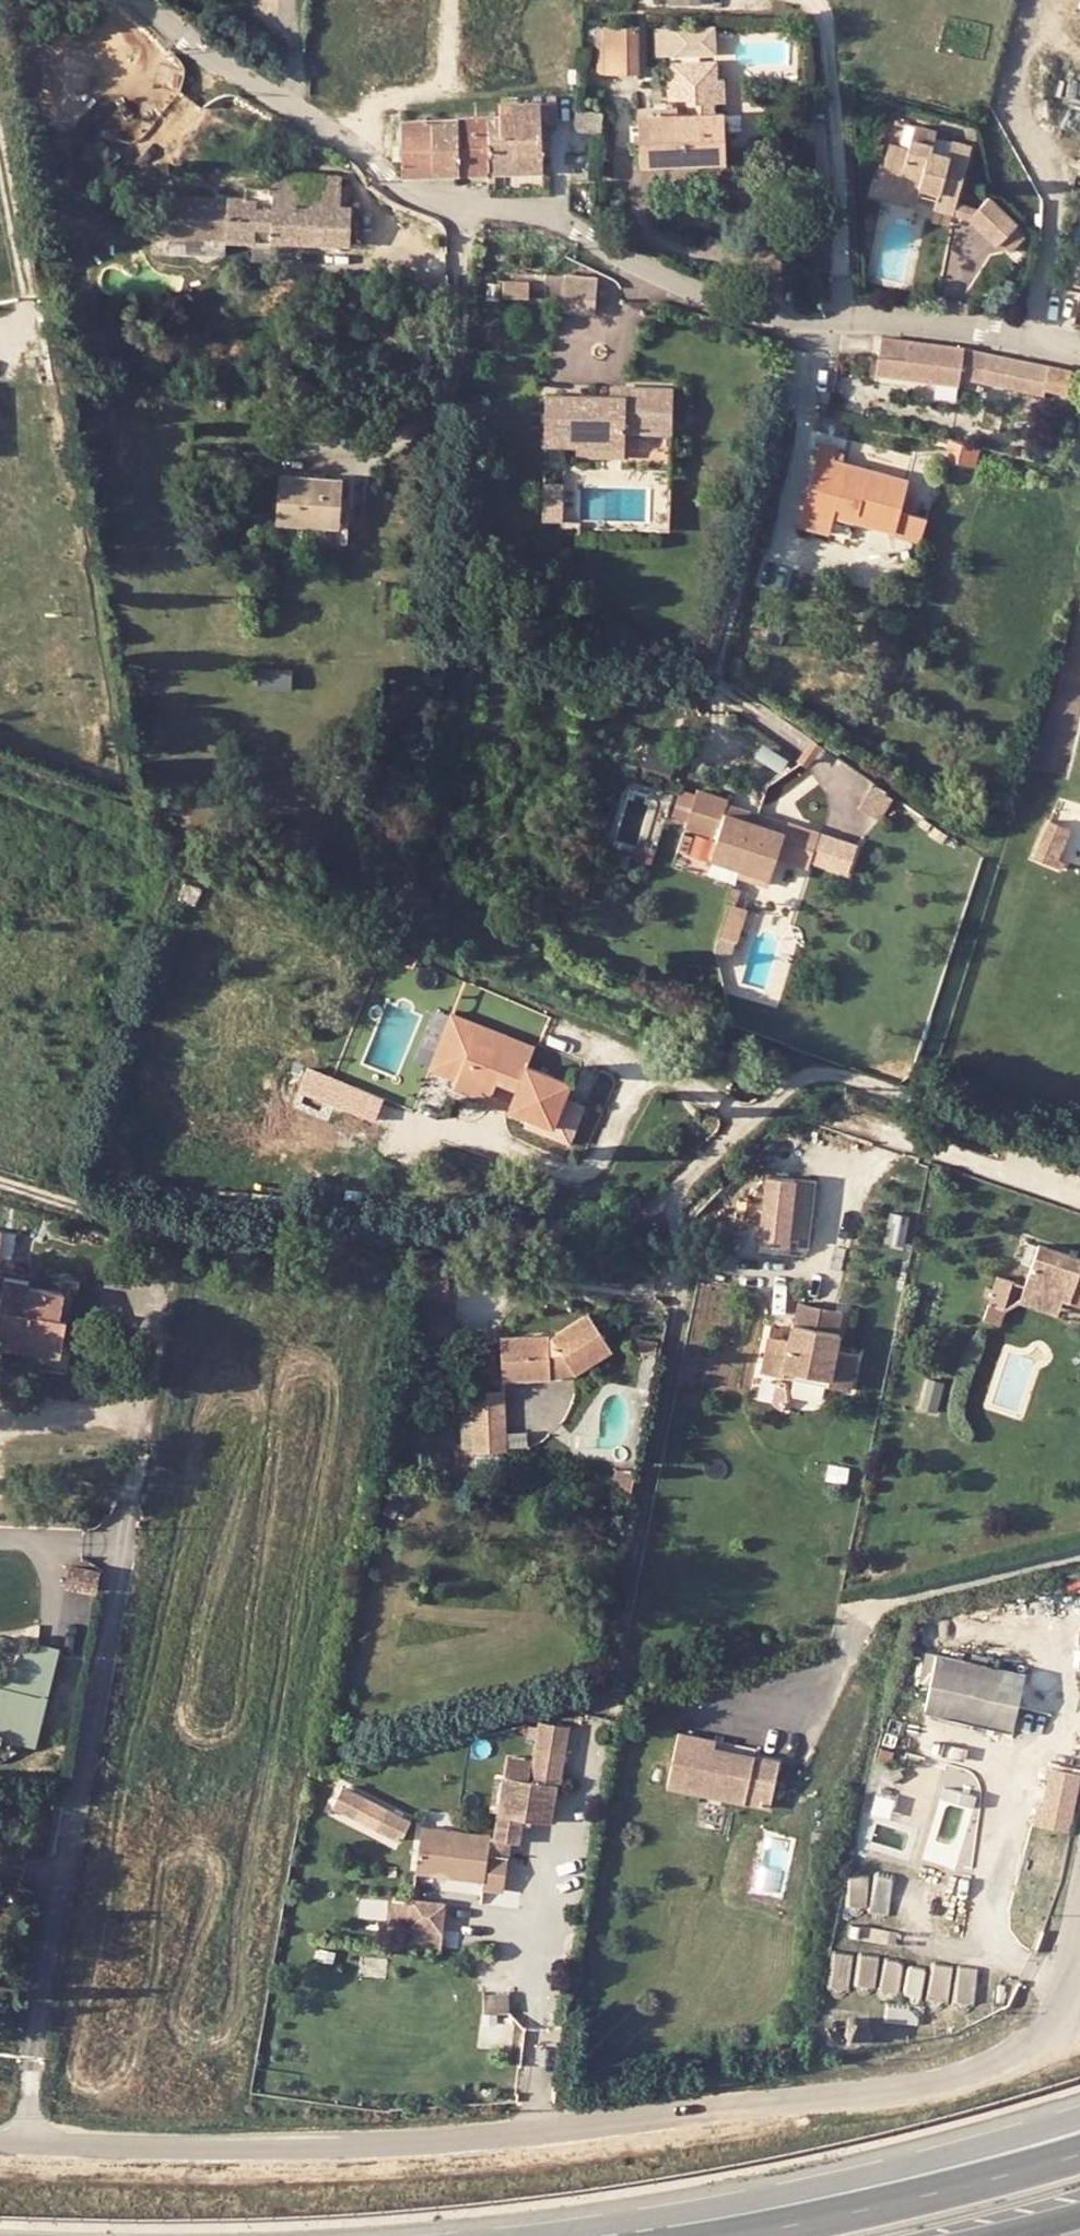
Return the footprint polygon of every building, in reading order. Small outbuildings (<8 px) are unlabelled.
[(633,60),(634,15),(599,14),(598,59),(633,60)] [(723,67),(711,67),(711,47),(670,48),(671,67),(663,68),(662,87),(681,86),(682,102),(675,103),(674,94),(639,96),(640,112),(640,133),(641,154),(725,151),(722,101),(712,101),(711,89),(723,90),(723,67)] [(547,89),(500,90),(500,104),(500,128),(486,129),(487,158),(540,157),(540,107),(555,106),(555,82),(548,81),(547,89)] [(403,159),(487,158),(486,129),(500,128),(500,104),(402,108),(403,159)] [(640,133),(640,112),(630,112),(630,133),(640,133)] [(884,134),(876,170),(919,182),(920,178),(940,184),(936,197),(948,201),(967,135),(953,131),(949,144),(930,138),(935,121),(911,114),(904,139),(884,134)] [(972,137),(967,135),(948,201),(961,205),(973,195),(958,189),(972,137)] [(242,173),(241,188),(160,186),(161,225),(349,229),(349,192),(339,192),(338,163),(288,161),(288,146),(271,146),(271,174),(242,173)] [(593,159),(570,159),(570,178),(593,178),(593,159)] [(349,163),(338,163),(339,192),(349,192),(349,163)] [(916,194),(917,191),(919,182),(876,170),(872,183),(916,194)] [(940,184),(920,178),(919,182),(917,191),(936,197),(940,184)] [(981,191),(973,195),(961,205),(986,237),(1006,222),(981,191)] [(598,297),(600,265),(565,263),(564,295),(598,297)] [(1070,317),(1079,320),(1079,267),(1068,308),(1070,317)] [(526,286),(525,271),(498,273),(499,288),(526,286)] [(961,347),(883,338),(879,372),(960,382),(962,373),(1046,394),(1047,387),(1079,394),(1079,371),(961,347)] [(668,377),(606,374),(605,384),(542,380),(541,446),(622,448),(622,438),(623,420),(666,423),(668,377)] [(965,459),(970,435),(957,432),(951,457),(965,459)] [(819,440),(802,512),(835,519),(839,503),(860,508),(858,517),(919,531),(924,510),(915,508),(918,496),(906,493),(913,475),(836,456),(838,444),(819,440)] [(337,467),(277,460),(272,509),(292,512),(331,515),(334,494),(337,467)] [(560,486),(540,485),(539,520),(558,520),(560,486)] [(292,512),(291,532),(343,537),(346,496),(334,494),(331,515),(292,512)] [(835,519),(857,524),(858,517),(860,508),(839,503),(835,519)] [(270,530),(291,532),(292,512),(272,509),(270,530)] [(833,530),(835,519),(802,512),(799,523),(833,530)] [(723,786),(694,778),(685,811),(713,820),(707,838),(769,859),(775,839),(805,849),(807,844),(817,816),(786,805),(784,814),(721,793),(723,786)] [(807,844),(825,850),(835,822),(817,816),(807,844)] [(852,829),(835,822),(825,850),(842,855),(852,829)] [(1054,862),(1067,832),(1046,824),(1031,862),(1058,872),(1062,865),(1054,862)] [(765,870),(769,859),(707,838),(704,849),(765,870)] [(732,913),(739,887),(722,882),(715,907),(732,913)] [(404,907),(405,896),(395,896),(395,906),(404,907)] [(729,923),(732,913),(715,907),(712,918),(729,923)] [(591,1133),(604,1105),(610,1093),(565,1072),(575,1051),(547,1039),(542,1052),(516,1041),(521,1028),(495,1016),(472,1068),(497,1079),(492,1090),(527,1105),(536,1084),(538,1078),(558,1086),(556,1093),(547,1114),(567,1123),(591,1133)] [(547,1039),(521,1028),(516,1041),(542,1052),(547,1039)] [(371,1098),(383,1104),(392,1084),(380,1078),(371,1098)] [(536,1084),(556,1093),(558,1086),(538,1078),(536,1084)] [(621,1112),(604,1105),(591,1133),(567,1123),(562,1134),(604,1152),(621,1112)] [(810,1245),(819,1179),(756,1171),(747,1237),(810,1245)] [(1079,1294),(1079,1245),(1030,1228),(1016,1268),(1045,1278),(1078,1289),(1076,1292),(1079,1294)] [(0,1263),(0,1334),(54,1344),(66,1283),(23,1277),(24,1268),(0,1263)] [(1016,1268),(1011,1283),(1040,1293),(1045,1278),(1016,1268)] [(794,1288),(789,1310),(831,1318),(835,1297),(794,1288)] [(778,1363),(779,1357),(824,1365),(823,1373),(844,1377),(850,1340),(830,1336),(833,1319),(831,1318),(789,1310),(786,1309),(783,1327),(763,1323),(757,1359),(778,1363)] [(566,1373),(610,1346),(588,1314),(544,1340),(499,1340),(499,1383),(547,1384),(547,1374),(546,1363),(566,1362),(566,1373)] [(547,1374),(566,1373),(566,1362),(546,1363),(547,1374)] [(504,1391),(467,1395),(469,1421),(470,1431),(505,1428),(504,1391)] [(473,1457),(470,1431),(469,1421),(457,1422),(459,1457),(473,1457)] [(505,1428),(470,1431),(473,1457),(506,1454),(505,1428)] [(474,1477),(473,1457),(459,1457),(451,1457),(452,1478),(474,1477)] [(71,1585),(106,1589),(109,1567),(74,1563),(71,1585)] [(1014,1726),(1027,1666),(938,1646),(924,1706),(1014,1726)] [(23,1732),(47,1733),(48,1705),(24,1704),(23,1732)] [(572,1723),(547,1719),(538,1775),(562,1779),(572,1723)] [(669,1783),(773,1800),(780,1754),(754,1750),(753,1758),(713,1751),(715,1743),(716,1735),(678,1729),(669,1783)] [(753,1758),(754,1750),(715,1743),(713,1751),(753,1758)] [(895,1747),(880,1743),(876,1757),(892,1761),(895,1747)] [(1049,1764),(1042,1802),(1036,1803),(1033,1822),(1053,1825),(1071,1826),(1079,1782),(1079,1769),(1066,1765),(1049,1764)] [(348,1784),(338,1806),(411,1835),(420,1813),(348,1784)] [(418,1851),(485,1859),(490,1835),(493,1817),(423,1808),(418,1851)] [(504,1873),(508,1838),(490,1835),(485,1859),(484,1870),(504,1873)] [(450,1945),(449,1897),(394,1897),(395,1945),(450,1945)]
